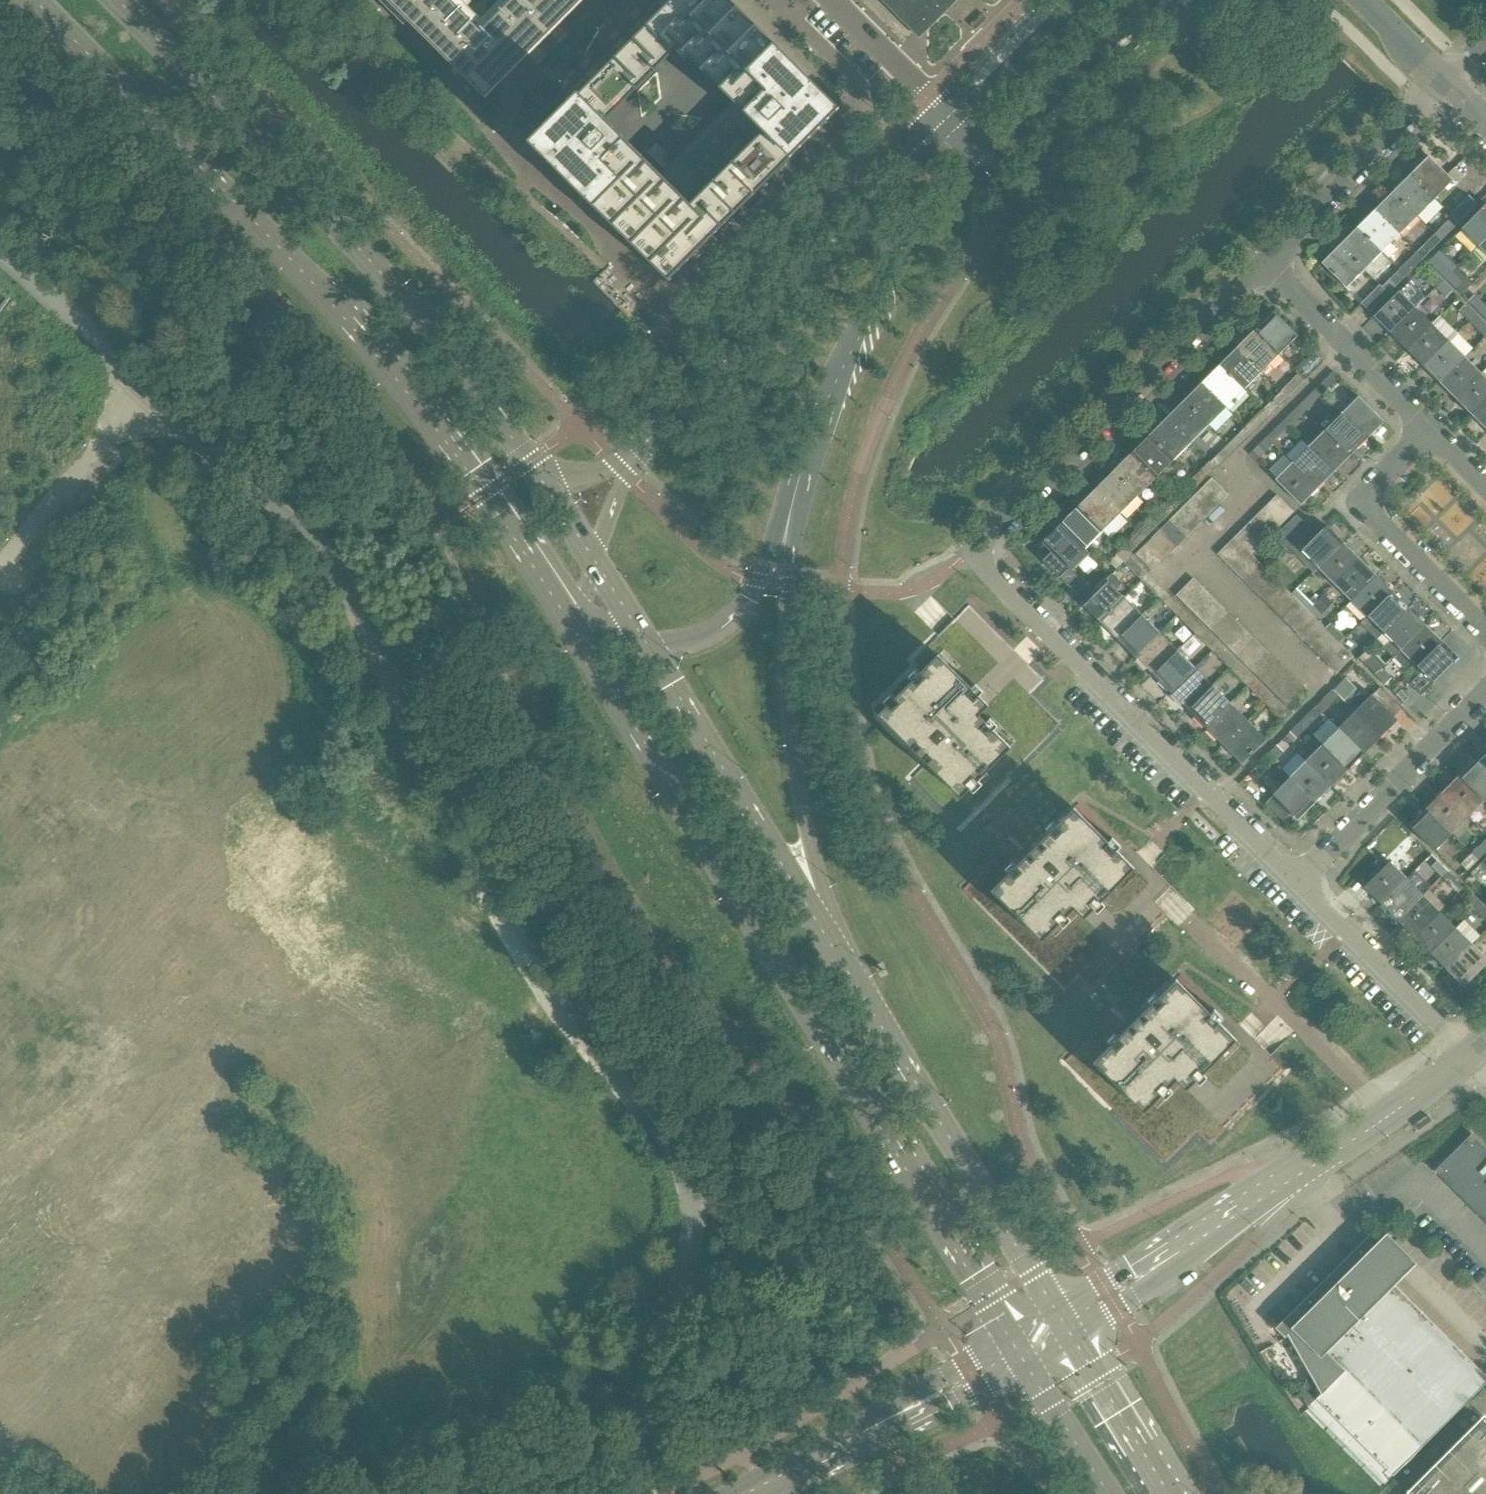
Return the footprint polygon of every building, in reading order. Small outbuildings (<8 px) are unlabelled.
[(485,98),(583,0),(387,0),(485,98)] [(529,142),(668,280),(839,109),(730,0),(671,0),(529,142)] [(891,0),(891,1),(892,2),(892,1),(905,14),(904,15),(905,15),(906,15),(918,27),(918,28),(919,29),(920,28),(919,27),(932,15),(933,15),(932,14),(945,2),(946,2),(947,1),(946,1),(947,0),(891,0)] [(1428,156),(1410,174),(1434,198),(1452,181),(1455,185),(1464,176),(1454,167),(1447,174),(1428,156)] [(1410,174),(1393,191),(1417,215),(1434,198),(1410,174)] [(1393,191),(1375,209),(1399,234),(1417,215),(1393,191)] [(1450,213),(1452,216),(1458,222),(1477,203),(1468,195),(1450,213)] [(1478,246),(1485,238),(1485,203),(1460,228),(1478,246)] [(1375,209),(1357,227),(1381,252),(1399,234),(1375,209)] [(1458,222),(1452,216),(1440,228),(1446,234),(1458,222)] [(1357,227),(1340,245),(1364,269),(1381,252),(1357,227)] [(1422,246),(1428,252),(1441,240),(1435,233),(1422,246)] [(1485,254),(1485,238),(1478,246),(1485,254)] [(1364,269),(1340,245),(1321,263),(1346,287),(1364,269)] [(1404,265),(1410,271),(1423,258),(1417,252),(1404,265)] [(1435,268),(1445,278),(1451,272),(1441,262),(1435,268)] [(1387,282),(1393,288),(1405,276),(1399,270),(1387,282)] [(1427,277),(1436,287),(1442,281),(1432,271),(1427,277)] [(1451,272),(1445,278),(1455,288),(1461,282),(1451,272)] [(1442,281),(1436,287),(1436,288),(1446,298),(1452,291),(1442,281)] [(1361,303),(1369,311),(1388,293),(1380,285),(1361,303)] [(1373,316),(1391,334),(1416,308),(1399,291),(1374,316),(1373,316)] [(1468,301),(1478,311),(1484,305),(1474,295),(1468,301)] [(1459,310),(1469,320),(1475,314),(1465,304),(1459,310)] [(1391,334),(1406,350),(1431,324),(1416,308),(1391,334)] [(1273,311),(1254,330),(1279,354),(1297,336),(1273,311)] [(1475,314),(1469,320),(1479,330),(1485,324),(1475,314)] [(1406,350),(1423,367),(1449,341),(1431,324),(1406,350)] [(1254,330),(1237,347),(1262,371),(1279,354),(1254,330)] [(1423,367),(1440,383),(1465,357),(1449,341),(1423,367)] [(1237,347),(1219,365),(1244,389),(1262,371),(1237,347)] [(1298,374),(1304,380),(1323,361),(1315,353),(1296,372),(1298,374)] [(1440,383),(1456,399),(1481,374),(1465,357),(1440,383)] [(1219,365),(1202,382),(1226,406),(1244,389),(1219,365)] [(1333,372),(1323,382),(1329,387),(1339,377),(1333,372)] [(1286,386),(1292,392),(1304,380),(1298,374),(1286,386)] [(1473,416),(1485,403),(1485,378),(1481,374),(1456,399),(1473,416)] [(1202,382),(1184,400),(1208,424),(1226,406),(1202,382)] [(1283,390),(1275,397),(1281,403),(1288,396),(1283,390)] [(1310,395),(1300,405),(1306,411),(1316,401),(1310,395)] [(1358,396),(1341,413),(1366,438),(1383,422),(1358,396)] [(1281,403),(1275,397),(1268,404),(1274,410),(1281,403)] [(1184,400),(1166,418),(1190,442),(1208,424),(1184,400)] [(1485,429),(1485,403),(1473,416),(1485,429)] [(1306,411),(1300,405),(1290,415),(1296,421),(1306,411)] [(1263,409),(1257,415),(1263,421),(1269,415),(1263,409)] [(1341,413),(1325,429),(1350,455),(1366,438),(1341,413)] [(1263,421),(1257,415),(1250,421),(1256,427),(1263,421)] [(1166,418),(1149,435),(1174,459),(1190,442),(1166,418)] [(1246,426),(1240,432),(1246,438),(1252,432),(1246,426)] [(1277,428),(1268,437),(1273,443),(1283,434),(1277,428)] [(1325,429),(1308,446),(1333,471),(1350,455),(1325,429)] [(1246,438),(1240,432),(1233,438),(1239,445),(1246,438)] [(1149,435),(1131,452),(1155,477),(1174,459),(1149,435)] [(1273,443),(1268,437),(1250,454),(1256,460),(1273,443)] [(1228,444),(1221,450),(1228,456),(1234,450),(1228,444)] [(1308,446),(1292,462),(1317,487),(1333,471),(1308,446)] [(1228,456),(1221,450),(1215,456),(1221,463),(1228,456)] [(1131,452),(1114,470),(1138,494),(1155,477),(1131,452)] [(1317,487),(1292,462),(1288,458),(1271,475),(1300,504),(1317,487)] [(1209,461),(1203,467),(1209,473),(1215,467),(1209,461)] [(1209,473),(1203,467),(1196,474),(1203,480),(1208,474),(1209,473)] [(1114,470),(1096,488),(1120,512),(1138,494),(1114,470)] [(1212,478),(1203,486),(1220,503),(1229,495),(1212,478)] [(1192,479),(1186,484),(1192,490),(1198,485),(1192,479)] [(1192,490),(1186,484),(1180,490),(1186,496),(1192,490)] [(1203,486),(1195,494),(1212,511),(1220,503),(1203,486)] [(1096,488),(1078,506),(1102,530),(1120,512),(1096,488)] [(1195,494),(1186,503),(1203,520),(1212,511),(1195,494)] [(1176,495),(1170,501),(1176,507),(1181,501),(1176,495)] [(1268,503),(1285,520),(1294,511),(1277,495),(1268,503)] [(1176,507),(1170,501),(1164,506),(1170,512),(1176,507)] [(1186,503),(1178,511),(1195,528),(1203,520),(1186,503)] [(1260,512),(1276,528),(1285,520),(1268,503),(1260,512)] [(1078,506),(1061,523),(1085,548),(1102,530),(1078,506)] [(1178,511),(1169,520),(1186,537),(1195,528),(1178,511)] [(1159,512),(1153,517),(1159,523),(1165,517),(1159,512)] [(1251,520),(1268,537),(1276,528),(1260,512),(1251,520)] [(1275,536),(1296,556),(1317,535),(1296,514),(1275,536)] [(1159,523),(1153,517),(1147,523),(1153,529),(1159,523)] [(1169,520),(1161,528),(1178,545),(1186,537),(1169,520)] [(1243,528),(1260,545),(1268,537),(1251,520),(1243,528)] [(1085,548),(1061,523),(1042,542),(1052,552),(1043,560),(1067,584),(1077,575),(1067,565),(1077,556),(1081,560),(1089,552),(1085,548)] [(1313,572),(1317,567),(1343,542),(1326,525),(1317,535),(1296,556),(1313,572)] [(1142,528),(1137,534),(1143,540),(1148,534),(1142,528)] [(1161,528),(1152,537),(1169,554),(1178,545),(1161,528)] [(1234,537),(1251,554),(1260,545),(1243,528),(1234,537)] [(1143,540),(1137,534),(1131,540),(1137,546),(1143,540)] [(1152,537),(1144,546),(1161,563),(1169,554),(1152,537)] [(1234,537),(1226,546),(1242,562),(1251,554),(1234,537)] [(1317,567),(1334,584),(1359,559),(1343,542),(1317,567)] [(1161,563),(1144,546),(1135,554),(1152,571),(1161,563)] [(1217,554),(1234,571),(1242,562),(1226,546),(1217,554)] [(1133,558),(1128,554),(1122,548),(1116,554),(1126,564),(1133,558)] [(1234,571),(1242,579),(1259,562),(1251,554),(1242,562),(1234,571)] [(1334,584),(1351,601),(1376,575),(1359,559),(1334,584)] [(1242,579),(1251,587),(1268,570),(1259,562),(1242,579)] [(1148,574),(1137,563),(1131,569),(1142,580),(1148,574)] [(1251,587),(1259,596),(1277,579),(1268,570),(1251,587)] [(1082,603),(1099,621),(1124,597),(1114,587),(1122,580),(1113,572),(1082,603)] [(1351,601),(1366,616),(1392,591),(1376,575),(1351,601)] [(1176,595),(1184,603),(1201,586),(1193,578),(1176,595)] [(1165,591),(1154,579),(1147,585),(1159,597),(1165,591)] [(1259,596),(1268,605),(1285,588),(1277,579),(1259,596)] [(1184,603),(1192,612),(1210,595),(1201,586),(1184,603)] [(1268,605),(1276,613),(1294,596),(1291,594),(1285,588),(1268,605)] [(1294,596),(1302,605),(1308,610),(1313,605),(1296,589),(1291,594),(1294,596)] [(1366,616),(1383,633),(1409,608),(1392,591),(1366,616)] [(1192,612),(1201,620),(1218,603),(1210,595),(1192,612)] [(1173,598),(1170,596),(1164,602),(1177,615),(1183,609),(1173,598)] [(1276,613),(1285,622),(1302,605),(1294,596),(1276,613)] [(1099,621),(1117,638),(1141,614),(1124,597),(1099,621)] [(965,601),(950,615),(954,619),(936,638),(914,660),(919,665),(874,710),(912,748),(927,763),(908,782),(955,829),(1008,777),(1012,781),(1069,724),(1039,694),(1052,681),(1033,662),(1026,654),(1017,646),(1013,650),(965,601)] [(1201,620),(1210,629),(1227,612),(1218,603),(1201,620)] [(1285,622),(1293,630),(1310,613),(1308,610),(1302,605),(1285,622)] [(1383,633),(1400,650),(1425,625),(1409,608),(1383,633)] [(1210,629),(1218,637),(1235,620),(1227,612),(1210,629)] [(1293,630),(1302,639),(1319,622),(1310,613),(1293,630)] [(1117,638),(1135,656),(1159,632),(1141,614),(1117,638)] [(1201,627),(1188,614),(1182,620),(1195,633),(1201,627)] [(1218,637),(1227,646),(1244,629),(1235,620),(1218,637)] [(1302,639),(1310,647),(1327,630),(1324,627),(1319,622),(1302,639)] [(1324,627),(1327,630),(1336,639),(1339,642),(1345,637),(1330,622),(1324,627)] [(1400,650),(1416,666),(1441,641),(1425,625),(1400,650)] [(1227,646),(1235,655),(1253,638),(1244,629),(1227,646)] [(1310,647),(1319,656),(1336,639),(1327,630),(1310,647)] [(1199,637),(1212,650),(1218,644),(1205,631),(1199,637)] [(1135,656),(1152,674),(1177,650),(1159,632),(1135,656)] [(1235,655),(1244,663),(1261,646),(1253,638),(1235,655)] [(1319,656),(1327,664),(1344,647),(1339,642),(1336,639),(1319,656)] [(1441,641),(1416,666),(1433,683),(1458,658),(1441,641)] [(1218,644),(1212,650),(1230,668),(1236,662),(1218,644)] [(1244,663),(1252,671),(1269,654),(1261,646),(1244,663)] [(1344,647),(1327,664),(1336,673),(1353,656),(1344,647)] [(1359,657),(1375,673),(1381,668),(1384,664),(1368,648),(1359,657)] [(1152,674),(1170,691),(1195,667),(1177,650),(1152,674)] [(1252,671),(1261,680),(1278,663),(1269,654),(1252,671)] [(1261,680),(1269,688),(1286,671),(1278,663),(1261,680)] [(1170,691),(1188,710),(1212,685),(1195,667),(1170,691)] [(1254,680),(1241,667),(1235,673),(1248,686),(1254,680)] [(1381,668),(1375,673),(1385,683),(1391,678),(1381,668)] [(1269,688),(1278,697),(1295,680),(1286,671),(1269,688)] [(1345,678),(1334,689),(1347,703),(1359,691),(1345,678)] [(1295,680),(1278,697),(1286,705),(1303,689),(1295,680)] [(1271,697),(1258,684),(1252,690),(1265,703),(1271,697)] [(1188,710),(1205,727),(1230,703),(1212,685),(1188,710)] [(1380,687),(1372,695),(1393,717),(1402,708),(1380,687)] [(1333,690),(1323,699),(1329,705),(1339,695),(1333,690)] [(1348,704),(1355,711),(1380,736),(1397,720),(1393,717),(1372,695),(1371,694),(1363,702),(1356,695),(1348,704)] [(1290,716),(1276,702),(1270,708),(1284,722),(1290,716)] [(1205,727),(1223,745),(1248,721),(1230,703),(1205,727)] [(1355,711),(1338,728),(1364,753),(1380,736),(1355,711)] [(1310,712),(1300,722),(1306,728),(1316,718),(1310,712)] [(1248,721),(1223,745),(1241,763),(1266,739),(1248,721)] [(1306,728),(1300,722),(1291,732),(1296,738),(1306,728)] [(1338,728),(1322,744),(1347,769),(1364,753),(1338,728)] [(1322,744),(1305,761),(1331,786),(1347,769),(1322,744)] [(1277,745),(1267,755),(1273,760),(1283,751),(1277,745)] [(1475,758),(1485,769),(1485,748),(1475,758)] [(1273,760),(1267,755),(1257,765),(1263,770),(1273,760)] [(1459,775),(1484,800),(1485,799),(1485,769),(1475,758),(1459,775)] [(1305,761),(1289,777),(1315,802),(1331,786),(1305,761)] [(1459,775),(1443,791),(1468,816),(1484,800),(1459,775)] [(1271,795),(1272,796),(1265,803),(1284,821),(1292,813),(1298,819),(1315,802),(1289,777),(1271,795)] [(1443,791),(1426,808),(1451,833),(1468,816),(1443,791)] [(1078,803),(1025,856),(1025,857),(1006,838),(959,885),(1011,938),(1007,942),(1064,999),(1078,985),(1091,998),(1129,961),(1125,957),(1167,915),(1154,903),(1171,886),(1174,882),(1155,863),(1145,853),(1141,849),(1134,856),(1132,858),(1078,803)] [(1451,833),(1426,808),(1409,825),(1434,850),(1451,833)] [(1471,855),(1476,860),(1485,851),(1485,850),(1481,845),(1471,855)] [(1476,860),(1471,855),(1461,864),(1467,870),(1476,860)] [(1359,875),(1367,884),(1384,866),(1376,858),(1359,875)] [(1432,866),(1442,876),(1447,870),(1438,860),(1432,866)] [(1364,887),(1382,905),(1407,879),(1389,861),(1384,866),(1367,884),(1364,887)] [(1481,864),(1471,874),(1476,879),(1485,870),(1485,869),(1481,864)] [(1447,870),(1442,876),(1452,886),(1457,880),(1447,870)] [(1382,905),(1398,921),(1423,895),(1407,879),(1382,905)] [(1464,899),(1474,909),(1480,903),(1470,893),(1464,899)] [(1398,921),(1414,937),(1439,912),(1423,895),(1398,921)] [(1474,909),(1484,919),(1485,917),(1485,909),(1480,903),(1474,909)] [(1414,937),(1431,953),(1456,928),(1439,912),(1414,937)] [(1431,953),(1447,970),(1472,944),(1456,928),(1431,953)] [(1447,970),(1463,986),(1485,963),(1485,958),(1472,944),(1447,970)] [(1180,975),(1142,1012),(1127,1028),(1108,1009),(1061,1056),(1114,1108),(1109,1113),(1166,1170),(1196,1140),(1209,1153),(1231,1132),(1226,1128),(1285,1070),(1270,1055),(1244,1029),(1239,1025),(1230,1015),(1227,1018),(1225,1020),(1180,975)] [(1471,1134),(1434,1170),(1485,1222),(1485,1148),(1471,1134)] [(1287,1334),(1303,1364),(1310,1374),(1308,1376),(1307,1378),(1305,1380),(1304,1382),(1303,1385),(1302,1387),(1302,1390),(1302,1393),(1302,1395),(1303,1398),(1304,1400),(1305,1403),(1307,1405),(1308,1407),(1384,1483),(1485,1381),(1485,1376),(1481,1371),(1394,1284),(1404,1273),(1415,1262),(1393,1240),(1385,1232),(1374,1231),(1372,1231),(1365,1237),(1275,1327),(1284,1337),(1287,1334)] [(1485,1417),(1409,1493),(1485,1493),(1485,1417)]
